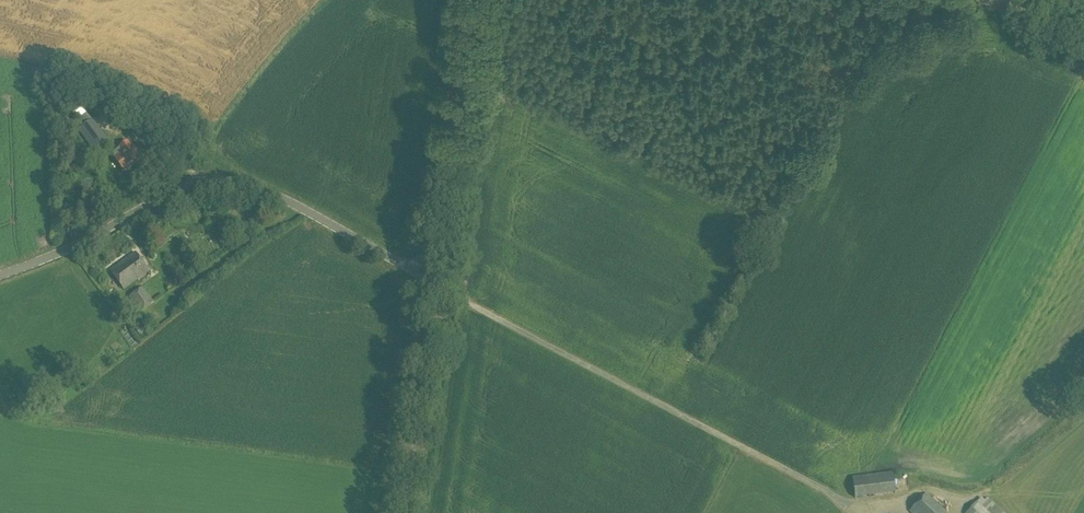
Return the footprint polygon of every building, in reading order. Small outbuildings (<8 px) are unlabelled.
[(95,151),(108,140),(92,119),(78,130),(95,151)] [(125,172),(142,159),(132,147),(127,140),(118,147),(119,148),(113,153),(116,158),(115,159),(125,172)] [(212,238),(204,242),(211,258),(220,253),(212,238)] [(124,290),(149,271),(135,252),(110,271),(124,290)] [(140,313),(154,303),(142,287),(128,298),(140,313)] [(852,477),(855,498),(864,497),(862,476),(852,477)] [(927,494),(910,511),(912,512),(946,512),(927,494)] [(966,512),(989,512),(977,501),(966,512)]
